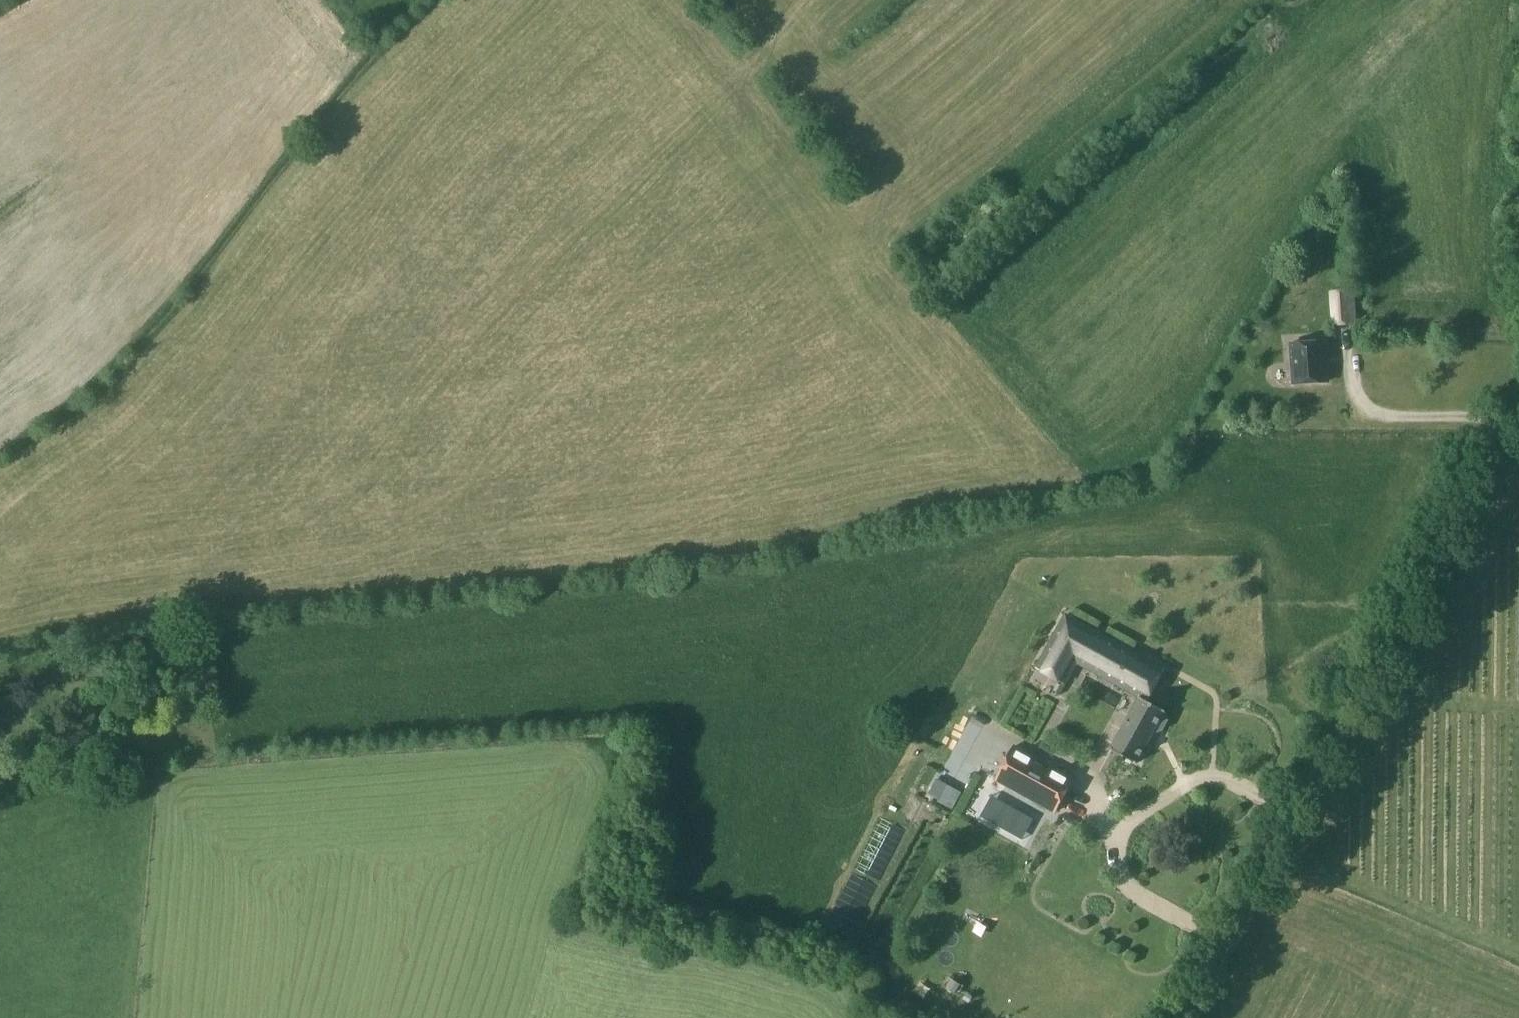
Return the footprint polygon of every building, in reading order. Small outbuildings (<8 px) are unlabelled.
[(1349,289),(1329,291),(1332,323),(1352,321),(1349,289)] [(1292,343),(1295,384),(1328,382),(1325,341),(1292,343)] [(1094,630),(1066,615),(1037,667),(1065,683),(1094,630)] [(1147,700),(1165,669),(1106,637),(1093,661),(1144,690),(1111,749),(1137,763),(1154,733),(1163,730),(1169,720),(1166,711),(1147,700)] [(996,780),(1056,812),(1074,779),(1050,766),(1048,771),(1035,764),(1038,759),(1014,746),(996,780)]
